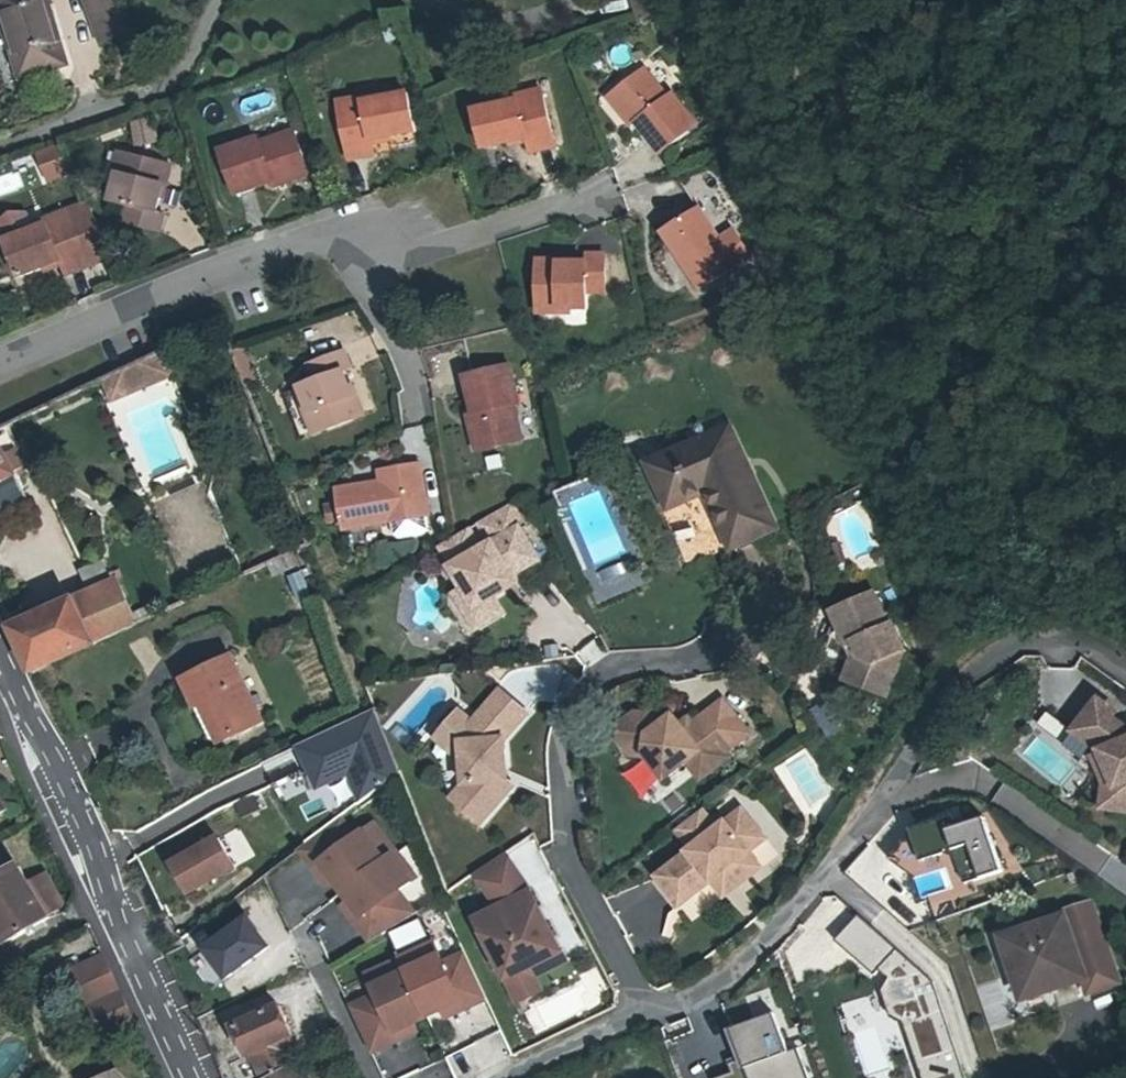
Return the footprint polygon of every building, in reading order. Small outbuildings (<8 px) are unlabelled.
[(17,80),(59,67),(38,0),(0,0),(0,25),(17,80)] [(126,36),(113,0),(83,0),(101,45),(126,36)] [(661,15),(657,0),(631,0),(636,21),(661,15)] [(631,123),(637,120),(660,150),(696,123),(672,92),(666,96),(644,68),(609,95),(631,123)] [(483,145),(526,136),(529,150),(553,145),(541,86),(516,92),(516,97),(475,107),(483,145)] [(363,93),(338,99),(353,157),(378,151),(374,137),(416,126),(408,88),(364,98),(363,93)] [(158,146),(156,121),(134,122),(136,147),(158,146)] [(256,141),(219,155),(234,199),(272,186),(273,189),(306,177),(290,134),(258,146),(256,141)] [(60,150),(41,155),(48,184),(67,179),(60,150)] [(128,210),(124,226),(156,235),(160,220),(156,219),(164,192),(167,192),(172,171),(125,158),(112,206),(128,210)] [(672,217),(677,226),(698,213),(728,202),(720,179),(692,189),(685,168),(655,178),(668,218),(672,217)] [(677,226),(659,236),(694,294),(746,262),(730,235),(717,244),(698,213),(677,226)] [(87,214),(61,222),(37,229),(39,234),(0,246),(0,256),(9,285),(50,272),(54,283),(103,268),(87,214)] [(557,266),(536,266),(535,316),(565,316),(566,299),(583,299),(584,263),(567,262),(566,270),(557,269),(557,266)] [(113,404),(180,376),(171,354),(104,381),(113,404)] [(317,389),(287,401),(304,445),(365,420),(358,399),(354,400),(346,374),(353,372),(348,358),(311,373),(317,389)] [(471,423),(467,425),(477,460),(522,446),(511,413),(517,411),(506,374),(461,388),(471,423)] [(666,518),(704,501),(729,557),(776,537),(730,434),(645,472),(666,518)] [(25,501),(13,473),(21,469),(12,451),(4,454),(0,446),(0,512),(25,501)] [(423,520),(419,469),(378,471),(379,481),(334,484),(337,526),(386,522),(419,520),(423,520)] [(482,528),(494,550),(522,533),(526,530),(514,510),(482,528)] [(419,520),(386,522),(387,538),(391,540),(416,538),(421,536),(419,520)] [(479,613),(470,619),(479,635),(506,619),(497,604),(511,596),(516,581),(542,566),(522,533),(494,550),(485,555),(472,534),(450,548),(462,568),(455,573),(468,594),(479,613)] [(443,552),(455,573),(462,568),(450,548),(443,552)] [(305,571),(290,577),(300,603),(315,597),(305,571)] [(516,581),(511,596),(521,589),(516,581)] [(133,627),(113,583),(97,590),(101,599),(29,630),(25,621),(9,628),(29,673),(133,627)] [(458,599),(470,619),(479,613),(468,594),(458,599)] [(896,662),(908,656),(896,631),(892,632),(877,600),(836,619),(852,653),(858,650),(865,665),(854,669),(848,687),(869,695),(876,692),(878,686),(895,692),(901,674),(896,662)] [(588,666),(604,654),(594,640),(578,653),(588,666)] [(896,662),(901,674),(908,656),(896,662)] [(232,657),(183,681),(213,742),(220,744),(264,723),(232,657)] [(876,692),(869,695),(890,703),(895,692),(878,686),(876,692)] [(464,748),(455,758),(465,767),(468,789),(455,805),(484,829),(516,791),(511,787),(503,787),(503,779),(509,770),(507,746),(530,719),(503,696),(475,728),(462,716),(447,734),(464,748)] [(1098,698),(1073,730),(1102,752),(1091,756),(1104,783),(1103,810),(1125,812),(1125,726),(1119,715),(1098,698)] [(688,737),(684,731),(676,722),(666,729),(660,722),(638,720),(625,729),(623,748),(633,761),(649,762),(668,786),(690,768),(704,786),(732,764),(728,760),(752,741),(726,707),(696,730),(688,737)] [(321,795),(352,781),(361,802),(406,782),(377,714),(300,747),(321,795)] [(684,731),(688,737),(696,730),(692,725),(684,731)] [(438,744),(455,758),(464,748),(447,734),(438,744)] [(813,749),(779,761),(799,816),(833,804),(813,749)] [(1009,871),(989,819),(964,824),(956,815),(913,828),(892,861),(917,876),(929,860),(952,854),(964,859),(973,888),(1009,871)] [(738,841),(754,829),(744,816),(728,829),(738,841)] [(738,841),(728,829),(720,835),(705,817),(680,837),(695,856),(660,883),(683,913),(715,887),(728,877),(741,892),(763,874),(751,859),(767,845),(754,829),(738,841)] [(350,894),(391,865),(370,835),(363,840),(348,820),(307,849),(323,870),(329,865),(350,894)] [(661,853),(672,866),(690,851),(680,838),(661,853)] [(219,842),(172,868),(189,897),(235,871),(219,842)] [(362,924),(377,946),(390,938),(421,921),(403,895),(417,885),(398,860),(391,865),(350,894),(368,919),(362,924)] [(570,953),(537,898),(509,861),(481,881),(506,913),(483,927),(517,984),(570,953)] [(0,878),(0,945),(1,947),(45,921),(15,869),(0,878)] [(728,877),(715,887),(728,903),(741,892),(728,877)] [(1056,926),(998,947),(1022,1005),(1080,982),(1085,996),(1115,985),(1081,904),(1052,915),(1056,926)] [(933,983),(890,950),(854,916),(831,941),(868,974),(875,966),(879,970),(878,971),(888,980),(882,993),(891,1019),(903,1026),(922,1077),(966,1077),(933,983)] [(182,944),(185,951),(193,967),(213,957),(200,930),(182,944)] [(409,978),(443,962),(437,949),(403,966),(409,978)] [(544,980),(575,962),(570,953),(517,984),(530,1006),(552,993),(544,980)] [(98,1038),(130,1021),(116,989),(99,954),(70,967),(98,1038)] [(469,1019),(492,1008),(470,962),(449,973),(443,962),(409,978),(431,1027),(448,1019),(466,1011),(469,1019)] [(409,978),(403,966),(369,982),(375,994),(409,978)] [(416,1034),(431,1027),(409,978),(375,994),(378,1002),(351,1014),(373,1063),(402,1049),(399,1042),(416,1034)] [(289,1045),(297,1042),(293,1034),(295,1032),(280,1005),(235,1025),(249,1055),(253,1053),(264,1077),(303,1077),(289,1045)] [(448,1019),(452,1027),(469,1019),(466,1011),(448,1019)] [(810,1046),(790,1054),(775,1015),(732,1032),(744,1062),(731,1067),(734,1075),(727,1077),(822,1077),(810,1046)] [(456,1077),(470,1077),(513,1056),(500,1031),(446,1059),(456,1077)] [(419,1042),(416,1034),(399,1042),(402,1049),(419,1042)]
